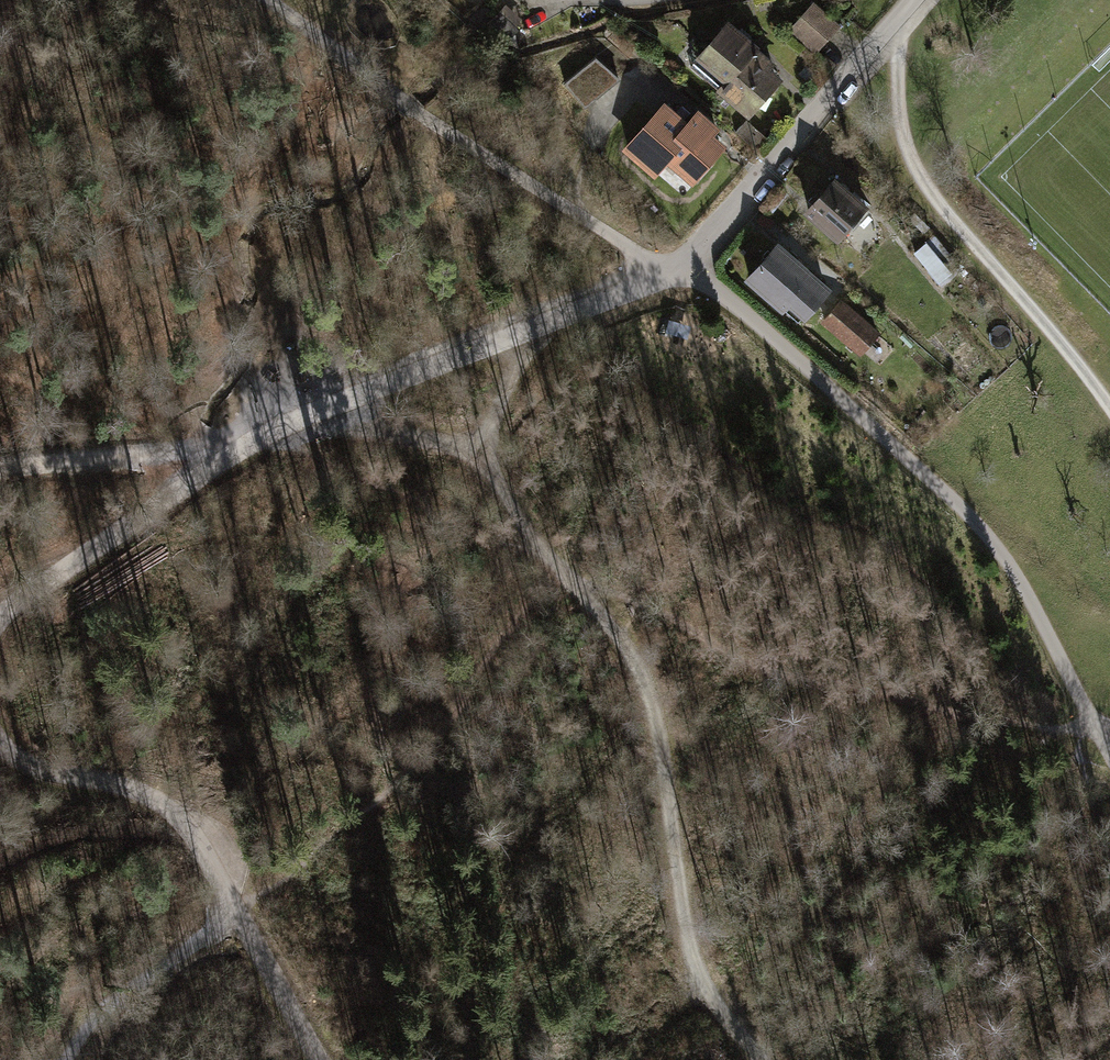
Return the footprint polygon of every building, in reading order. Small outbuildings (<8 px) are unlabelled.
[(839,25),(814,4),(790,30),(815,52),(839,25)] [(722,89),(756,50),(725,25),(699,55),(700,56),(691,67),(720,92),(722,89)] [(771,62),(756,50),(722,89),(749,112),(777,80),(764,70),(771,62)] [(619,78),(596,58),(564,84),(584,107),(619,78)] [(714,128),(698,115),(688,127),(664,107),(628,149),(654,172),(667,157),(692,179),(721,146),(708,135),(714,128)] [(868,210),(835,181),(808,210),(838,237),(850,224),(853,227),(868,210)] [(826,289),(777,247),(749,278),(783,307),(792,297),(808,310),(826,289)] [(878,334),(841,303),(825,321),(850,343),(853,339),(865,349),(878,334)]
